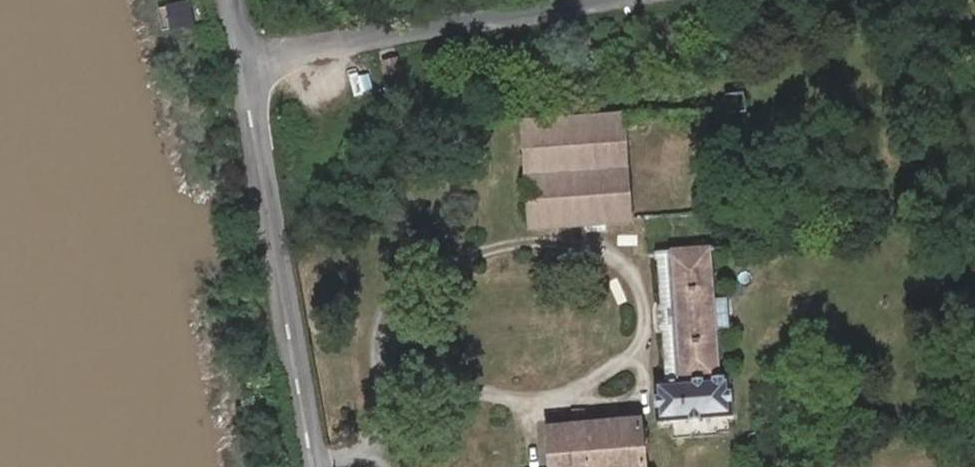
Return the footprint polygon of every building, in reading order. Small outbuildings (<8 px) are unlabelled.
[(729,112),(746,110),(744,91),(727,92),(729,112)] [(525,221),(628,215),(622,115),(521,118),(525,221)] [(715,328),(712,293),(708,246),(655,249),(655,256),(658,300),(654,309),(655,322),(660,328),(664,381),(718,378),(718,372),(715,328)] [(723,293),(712,293),(715,328),(725,327),(723,293)] [(718,378),(664,381),(652,382),(654,423),(670,421),(672,438),(719,435),(719,430),(728,429),(725,412),(730,411),(726,373),(718,372),(718,378)] [(640,419),(548,424),(548,466),(643,466),(640,419)]
